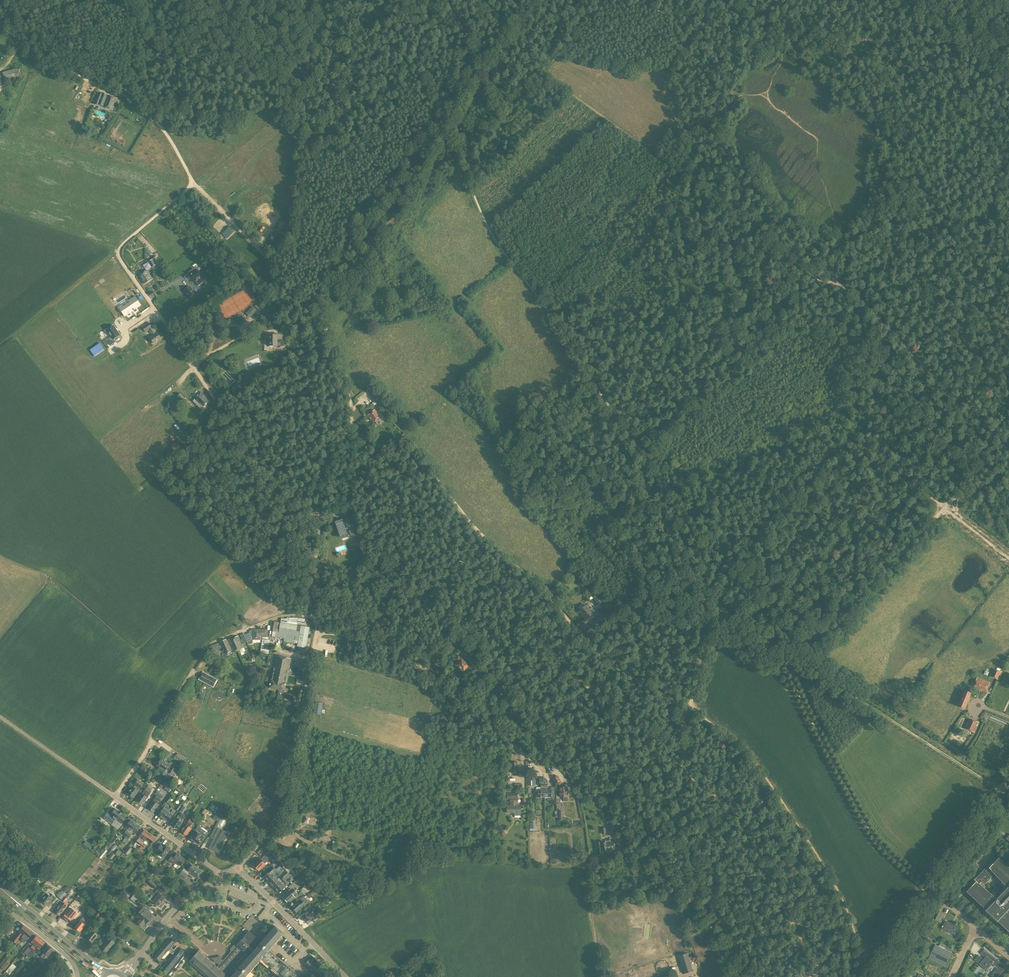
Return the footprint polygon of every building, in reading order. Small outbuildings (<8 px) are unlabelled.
[(23,76),(23,75),(21,69),(17,70),(16,68),(2,73),(5,80),(5,82),(23,76)] [(103,106),(113,110),(117,98),(102,93),(99,102),(104,104),(103,106)] [(268,218),(277,209),(263,197),(264,196),(263,195),(263,196),(258,192),(251,200),(250,199),(251,201),(249,203),(253,206),(251,208),(252,209),(256,205),(263,212),(262,214),(262,215),(267,218),(268,218)] [(229,236),(234,231),(229,227),(225,231),(229,236)] [(157,256),(143,265),(146,270),(147,270),(161,261),(157,256)] [(196,269),(190,273),(188,275),(190,278),(193,281),(201,275),(196,269)] [(146,270),(139,276),(144,284),(152,279),(147,270),(146,270)] [(184,291),(189,297),(194,293),(190,287),(184,291)] [(122,305),(118,308),(125,317),(129,314),(128,312),(133,308),(134,310),(141,305),(135,296),(128,301),(129,302),(124,306),(122,305)] [(257,310),(253,306),(246,313),(250,317),(251,316),(254,319),(257,315),(258,316),(263,310),(260,307),(257,310)] [(149,322),(142,327),(145,332),(149,330),(153,336),(149,338),(153,344),(161,338),(157,332),(156,333),(152,328),(152,327),(149,322)] [(113,325),(106,330),(111,337),(107,340),(110,345),(116,342),(114,339),(119,335),(113,325)] [(283,346),(283,341),(277,341),(277,335),(269,335),(269,346),(277,346),(277,345),(280,345),(280,346),(283,346)] [(384,399),(371,386),(367,390),(379,404),(384,399)] [(210,400),(201,392),(194,399),(200,405),(198,407),(200,409),(202,407),(202,408),(210,400)] [(180,393),(177,396),(184,404),(187,401),(180,393)] [(380,417),(374,410),(368,415),(374,422),(380,417)] [(186,433),(173,445),(177,450),(190,437),(186,433)] [(337,523),(342,537),(348,535),(346,529),(348,528),(351,536),(355,534),(349,517),(345,519),(346,522),(343,523),(343,521),(337,523)] [(593,613),(585,605),(579,611),(586,619),(593,613)] [(607,620),(603,614),(598,618),(590,623),(594,629),(601,623),(607,620)] [(298,618),(287,618),(287,619),(285,618),(281,618),(281,622),(287,623),(287,624),(280,622),(280,623),(274,622),(272,636),(288,639),(287,641),(298,643),(297,646),(306,647),(309,628),(301,626),(297,625),(296,625),(297,620),(298,618)] [(250,633),(244,635),(247,642),(248,644),(250,644),(251,644),(252,644),(252,643),(253,642),(252,640),(261,639),(261,636),(267,636),(267,629),(252,630),(252,636),(250,636),(250,633)] [(238,636),(232,638),(237,650),(238,650),(239,654),(243,652),(241,649),(243,648),(242,644),(246,642),(244,638),(240,640),(238,636)] [(232,638),(227,640),(227,641),(226,640),(220,642),(224,651),(225,654),(232,651),(232,653),(237,650),(232,638)] [(466,651),(470,647),(465,642),(461,646),(466,651)] [(214,646),(211,647),(213,652),(211,653),(214,658),(217,657),(218,659),(220,658),(219,656),(220,655),(219,653),(222,652),(218,643),(213,645),(214,646)] [(457,655),(454,660),(456,662),(454,664),(463,671),(464,672),(465,672),(466,671),(466,670),(466,669),(466,668),(469,665),(465,662),(460,658),(463,655),(465,652),(461,649),(457,654),(457,655)] [(268,681),(267,683),(270,683),(269,688),(285,691),(288,692),(288,689),(285,688),(291,659),(275,656),(270,682),(268,681)] [(994,668),(990,676),(998,680),(1002,672),(994,668)] [(222,679),(210,672),(206,678),(219,685),(222,679)] [(974,686),(987,691),(990,682),(977,678),(974,686)] [(255,695),(257,686),(253,685),(252,690),(248,690),(247,693),(255,695)] [(959,706),(964,709),(967,702),(969,703),(969,701),(970,699),(969,698),(969,697),(971,693),(965,691),(959,706)] [(321,714),(322,702),(314,701),(313,713),(321,714)] [(975,733),(979,722),(969,718),(964,728),(975,733)] [(183,763),(185,759),(177,754),(175,756),(182,761),(181,762),(183,763)] [(161,758),(159,762),(176,773),(178,770),(176,769),(175,769),(172,767),(174,764),(171,762),(170,764),(161,758)] [(176,774),(176,773),(159,762),(156,766),(165,772),(166,771),(171,774),(171,776),(174,778),(176,774)] [(552,778),(556,786),(561,784),(557,776),(552,778)] [(132,787),(127,793),(133,798),(138,791),(138,790),(140,788),(140,789),(144,784),(138,779),(134,784),(135,785),(134,787),(132,787)] [(546,779),(544,779),(544,780),(544,785),(544,786),(544,797),(551,797),(551,798),(555,798),(555,794),(554,787),(551,787),(551,789),(548,789),(547,790),(546,787),(547,787),(547,785),(547,780),(546,779)] [(183,789),(186,784),(181,781),(178,785),(183,789)] [(144,791),(144,792),(142,794),(142,793),(137,800),(142,804),(147,798),(147,797),(152,792),(151,791),(153,788),(149,785),(144,791)] [(563,801),(567,801),(567,796),(568,796),(568,792),(567,792),(567,787),(559,787),(560,797),(563,797),(563,801)] [(268,790),(263,797),(268,800),(272,793),(268,790)] [(154,798),(155,799),(153,801),(148,808),(154,812),(158,805),(160,802),(159,802),(162,799),(159,797),(161,794),(157,791),(154,795),(156,796),(154,798)] [(514,816),(521,815),(520,812),(521,812),(521,805),(516,805),(516,802),(517,802),(517,798),(517,793),(507,794),(507,799),(510,798),(510,802),(510,805),(506,806),(507,813),(514,813),(514,816)] [(158,815),(163,818),(168,811),(170,809),(167,807),(168,806),(166,804),(163,808),(163,807),(158,815)] [(221,808),(216,815),(220,818),(225,811),(221,808)] [(107,826),(109,828),(121,812),(115,809),(110,815),(113,818),(111,821),(111,820),(109,822),(107,826)] [(170,813),(168,811),(163,818),(167,822),(173,814),(172,814),(174,811),(172,810),(170,813)] [(121,812),(109,828),(110,829),(108,830),(111,832),(116,824),(118,821),(121,823),(126,816),(121,812)] [(185,816),(181,813),(177,818),(172,825),(177,829),(182,822),(183,822),(183,819),(185,816)] [(186,836),(191,829),(189,827),(193,821),(190,819),(186,824),(181,831),(186,836)] [(126,827),(128,828),(126,831),(124,835),(126,836),(135,823),(131,820),(126,827)] [(135,823),(126,836),(122,842),(125,844),(132,835),(132,834),(133,832),(136,833),(140,827),(135,823)] [(622,830),(621,824),(615,825),(615,824),(609,826),(610,832),(622,830)] [(215,836),(209,848),(217,853),(225,838),(222,837),(223,833),(220,831),(221,829),(215,826),(211,834),(215,836)] [(199,844),(204,838),(205,837),(206,836),(199,830),(200,829),(197,827),(193,833),(195,835),(192,839),(192,840),(192,839),(195,841),(197,843),(199,844),(199,845),(200,844),(199,844)] [(140,836),(143,838),(141,841),(137,847),(139,849),(150,834),(144,830),(140,836)] [(142,851),(146,845),(148,842),(151,844),(155,838),(150,834),(139,849),(142,851)] [(610,839),(605,840),(605,842),(601,843),(603,852),(607,851),(615,849),(614,841),(610,842),(610,839)] [(114,851),(117,846),(115,844),(111,849),(112,849),(108,854),(110,855),(113,851),(114,851)] [(163,846),(160,844),(155,851),(158,853),(164,858),(170,849),(164,845),(163,846)] [(124,852),(128,855),(133,849),(129,846),(124,852)] [(253,865),(256,868),(268,857),(271,854),(268,851),(265,854),(265,855),(260,859),(260,858),(253,865)] [(177,854),(175,857),(172,855),(168,860),(172,863),(174,861),(180,865),(185,859),(177,854)] [(270,859),(268,857),(256,868),(259,871),(266,865),(265,864),(268,861),(270,859)] [(1001,860),(990,871),(988,869),(988,870),(986,868),(975,880),(977,882),(967,892),(969,894),(991,915),(992,915),(993,916),(1008,932),(1008,867),(1001,860)] [(201,871),(190,863),(186,870),(184,869),(178,876),(184,880),(189,872),(196,878),(201,871)] [(634,876),(646,871),(643,863),(631,869),(634,876)] [(264,876),(267,881),(277,872),(277,871),(281,868),(280,866),(276,870),(274,867),(264,876)] [(277,872),(267,881),(271,885),(277,879),(275,877),(277,876),(281,873),(279,870),(277,872)] [(277,879),(271,885),(275,889),(290,875),(288,872),(283,877),(283,878),(281,880),(282,881),(280,882),(277,879)] [(292,878),(290,875),(275,889),(279,893),(286,886),(289,884),(287,882),(292,878)] [(154,888),(156,885),(149,879),(147,882),(154,888)] [(305,895),(309,891),(305,886),(300,890),(305,895)] [(165,901),(166,899),(165,898),(167,895),(159,888),(152,896),(152,895),(149,899),(153,903),(154,902),(159,906),(162,903),(164,904),(165,902),(165,901)] [(282,897),(288,904),(298,895),(297,894),(297,893),(293,889),(292,890),(291,888),(282,897)] [(62,890),(57,896),(62,900),(67,894),(62,890)] [(43,898),(41,901),(47,905),(50,901),(53,903),(57,898),(53,895),(51,897),(47,894),(46,895),(45,894),(44,894),(42,896),(42,897),(43,898)] [(304,897),(301,900),(302,901),(301,902),(300,901),(298,903),(298,902),(292,907),(296,912),(302,907),(308,901),(304,897)] [(146,924),(153,916),(147,911),(150,908),(139,899),(136,903),(142,908),(136,916),(139,919),(137,922),(142,927),(145,923),(146,924)] [(54,911),(60,915),(67,906),(62,902),(54,911)] [(314,909),(313,908),(311,909),(308,912),(302,917),(306,922),(315,914),(316,915),(318,913),(317,913),(320,911),(317,906),(314,909)] [(939,911),(935,920),(941,923),(945,914),(939,911)] [(65,914),(63,918),(64,919),(67,922),(68,922),(69,923),(72,919),(71,918),(73,915),(69,912),(67,915),(65,914)] [(92,918),(96,920),(101,915),(97,912),(92,918)] [(217,967),(211,962),(199,951),(195,955),(190,961),(208,976),(246,976),(261,959),(277,972),(276,974),(273,976),(301,976),(299,975),(270,950),(273,946),(276,943),(282,935),(284,933),(276,926),(276,927),(267,936),(265,939),(262,942),(250,931),(258,921),(256,919),(252,916),(251,916),(248,920),(243,925),(249,931),(248,932),(236,946),(234,944),(231,949),(231,952),(227,956),(223,960),(220,958),(217,961),(218,964),(219,965),(217,967)] [(81,919),(74,927),(77,929),(77,930),(78,931),(79,931),(80,932),(85,925),(83,924),(84,921),(81,919)] [(944,924),(942,929),(946,931),(951,933),(956,936),(960,927),(954,924),(952,923),(946,920),(944,924)] [(15,943),(22,934),(22,935),(28,928),(23,925),(20,929),(11,940),(15,943)] [(102,933),(105,935),(109,929),(106,926),(105,928),(103,926),(101,929),(103,930),(102,933)] [(10,927),(4,934),(7,936),(13,929),(10,927)] [(22,938),(20,939),(24,943),(32,932),(28,928),(22,935),(21,937),(22,938)] [(96,933),(98,931),(95,928),(87,938),(92,942),(98,935),(96,933)] [(24,952),(27,955),(40,939),(38,938),(38,937),(37,936),(36,937),(35,936),(31,941),(33,943),(30,948),(29,947),(24,952)] [(100,948),(107,953),(115,942),(109,937),(100,948)] [(170,938),(154,956),(160,960),(168,950),(173,955),(163,967),(162,966),(160,968),(161,969),(167,973),(169,974),(185,953),(184,952),(184,951),(179,947),(175,951),(174,952),(170,948),(171,947),(175,943),(170,938)] [(41,941),(40,939),(27,955),(30,957),(34,952),(33,951),(37,946),(39,948),(44,943),(43,942),(43,941),(42,940),(41,941)] [(47,945),(39,955),(43,959),(46,955),(47,956),(52,949),(49,947),(49,946),(47,945)] [(930,957),(946,965),(949,958),(948,958),(949,956),(951,953),(939,947),(935,946),(930,957)] [(991,966),(991,965),(992,963),(997,968),(991,975),(993,976),(998,976),(1006,968),(985,949),(984,949),(981,953),(985,957),(980,964),(986,970),(988,969),(991,966)] [(682,974),(693,971),(687,953),(677,956),(682,974)] [(0,964),(0,967),(2,968),(5,971),(10,964),(7,962),(9,959),(6,956),(0,964)] [(309,960),(305,965),(319,976),(329,976),(317,967),(320,964),(317,961),(314,964),(309,960)] [(13,963),(6,971),(10,974),(17,966),(13,963)]
